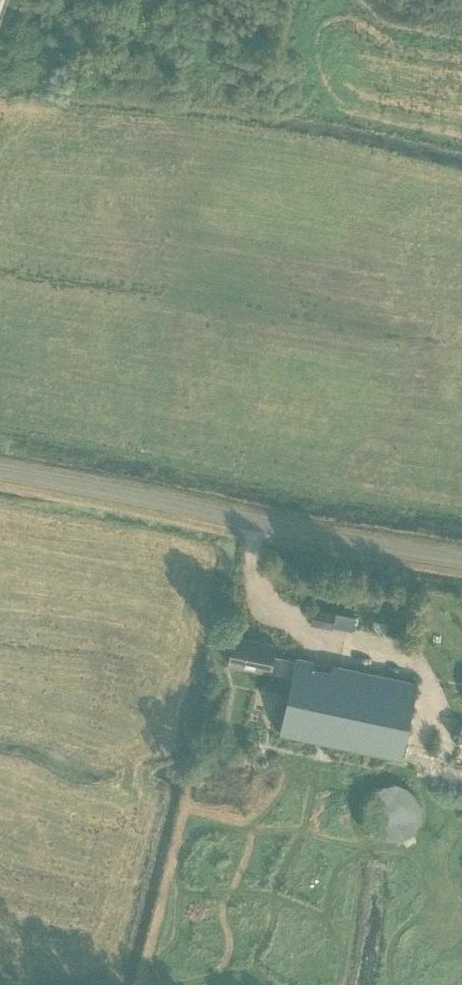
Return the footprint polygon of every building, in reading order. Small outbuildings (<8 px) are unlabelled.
[(311,624),(354,631),(357,615),(314,608),(311,624)] [(276,644),(233,634),(228,663),(270,672),(292,675),(280,732),(400,758),(417,683),(296,657),(296,660),(274,655),(276,644)] [(380,788),(369,798),(366,814),(371,828),(384,838),(400,839),(412,831),(420,818),(419,802),(409,790),(395,784),(380,788)]
